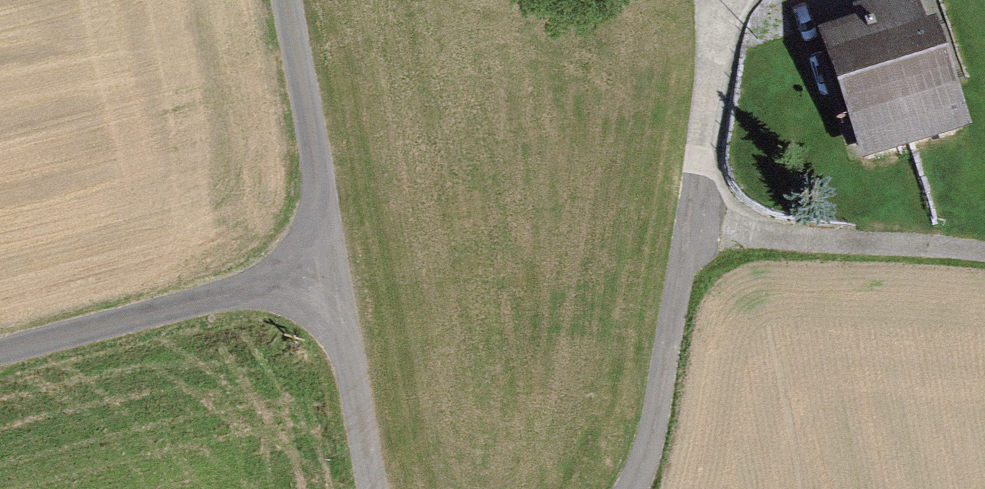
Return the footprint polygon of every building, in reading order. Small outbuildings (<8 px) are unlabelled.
[(823,49),(865,177),(973,142),(938,38),(929,41),(917,5),(860,24),(864,36),(823,49)]
